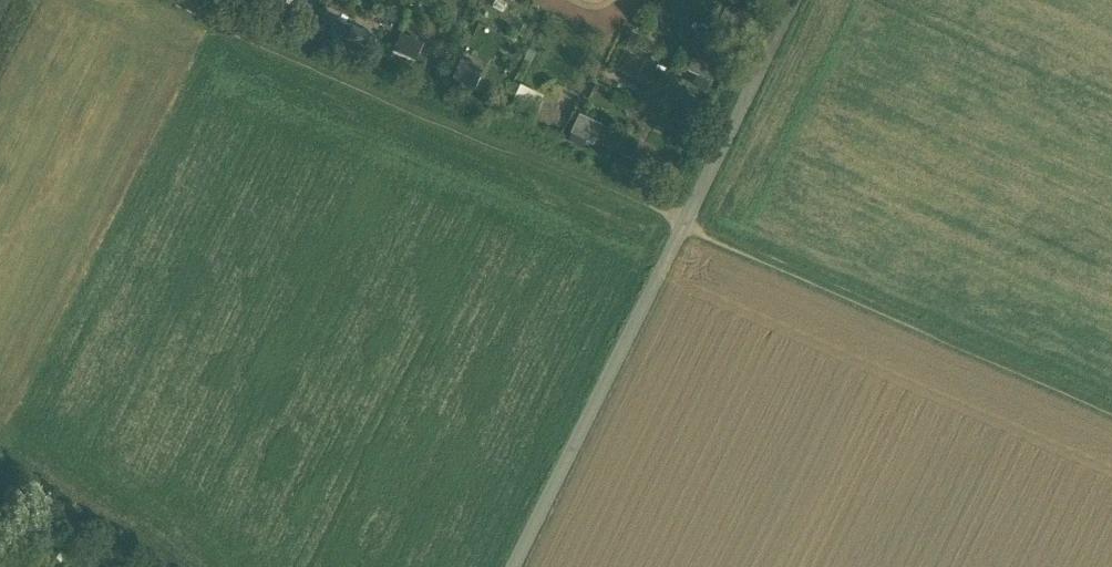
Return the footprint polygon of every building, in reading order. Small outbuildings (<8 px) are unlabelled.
[(277,0),(263,0),(259,8),(281,18),(284,11),(274,7),(277,0)] [(365,40),(354,35),(348,49),(369,58),(372,51),(362,47),(365,40)] [(421,52),(399,42),(393,55),(415,65),(421,52)] [(719,68),(696,57),(689,74),(711,84),(719,68)] [(467,68),(461,65),(453,82),(475,92),(480,81),(464,74),(467,68)] [(540,108),(524,101),(527,95),(520,92),(512,110),(535,120),(540,108)] [(587,122),(580,119),(572,138),(594,148),(599,135),(584,129),(587,122)]
